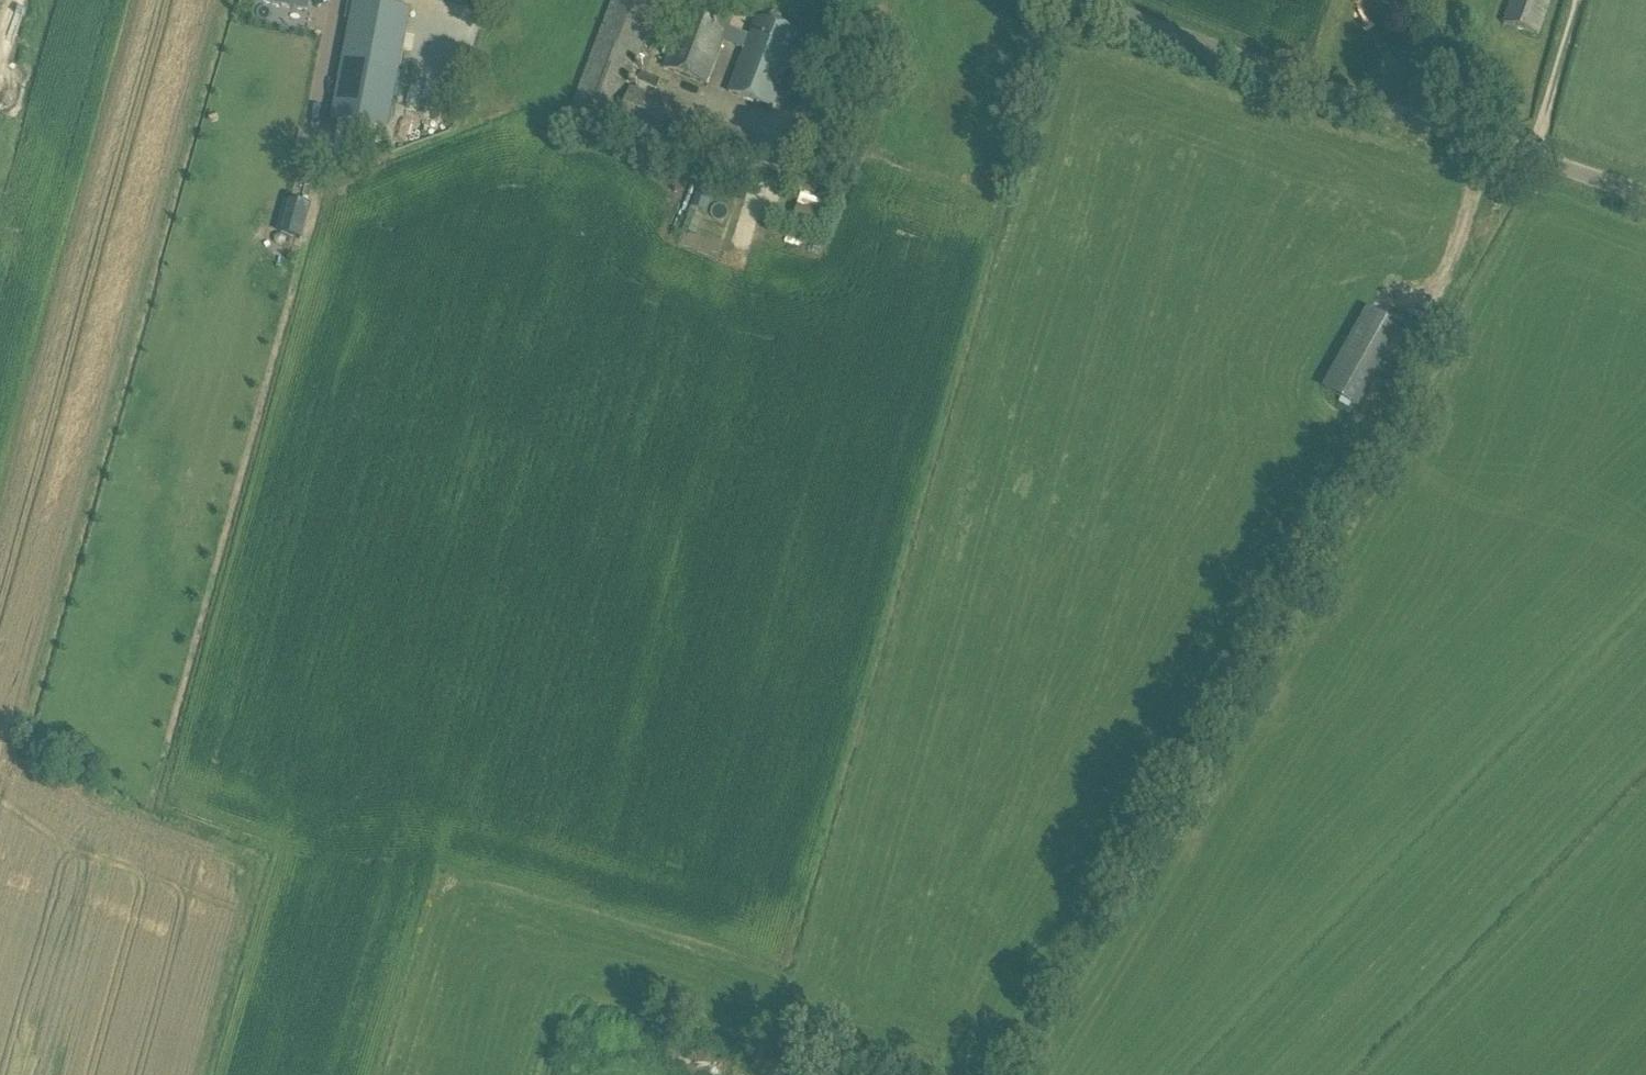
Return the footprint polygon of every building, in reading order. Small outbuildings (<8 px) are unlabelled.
[(355,0),(333,119),(390,129),(393,111),(414,114),(416,102),(462,109),(472,37),(408,27),(412,10),(355,0)] [(571,111),(618,128),(631,90),(631,89),(629,88),(662,0),(613,0),(571,111)] [(663,69),(709,85),(726,38),(738,42),(736,47),(745,51),(730,91),(774,107),(777,98),(786,102),(792,85),(783,82),(801,34),(757,18),(751,35),(739,31),(745,15),(736,12),(735,16),(690,0),(689,0),(663,69)] [(1382,3),(1391,6),(1393,6),(1405,8),(1408,0),(1380,0),(1382,3)] [(1503,24),(1537,36),(1550,0),(1511,0),(1503,24)] [(631,90),(618,128),(669,147),(671,139),(682,109),(631,90)] [(802,202),(795,214),(805,220),(802,225),(817,234),(827,217),(802,202)] [(1369,312),(1326,389),(1356,406),(1399,329),(1369,312)]
